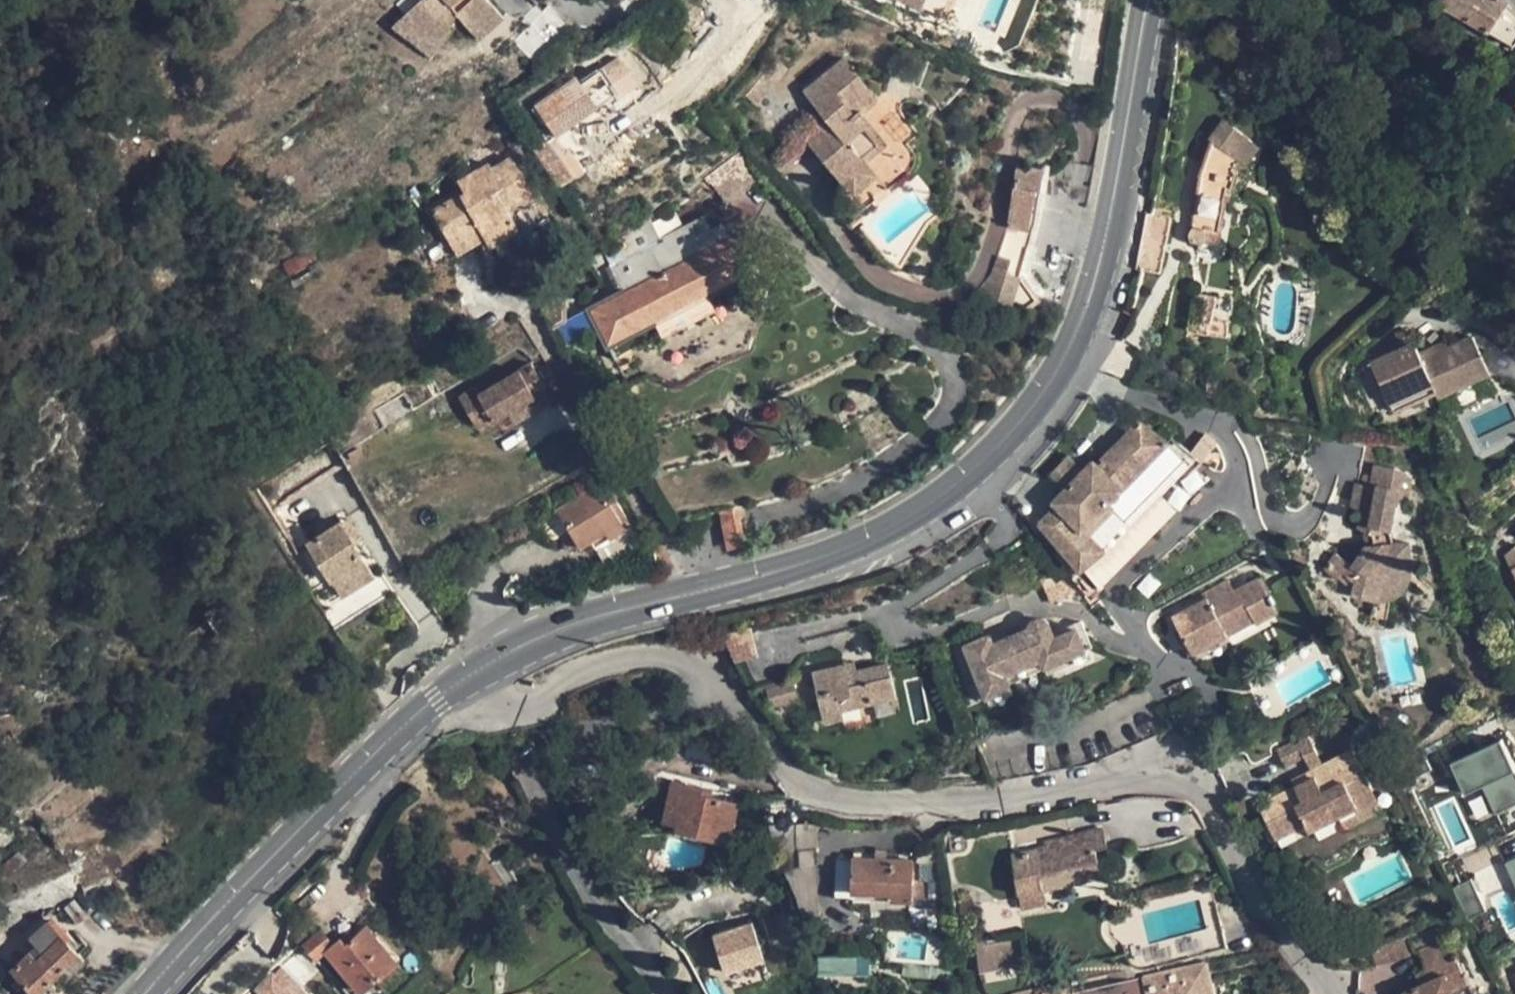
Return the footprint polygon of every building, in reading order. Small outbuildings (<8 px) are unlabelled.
[(479,39),(504,17),(488,0),(401,0),(396,5),(405,14),(407,12),(431,38),(457,15),(461,19),(479,39)] [(947,17),(954,0),(905,0),(947,17)] [(1441,5),(1514,46),(1514,45),(1514,10),(1507,3),(1502,0),(1444,0),(1441,5)] [(547,6),(513,41),(534,61),(568,26),(547,6)] [(431,38),(407,12),(405,14),(390,28),(431,59),(439,47),(431,38)] [(461,19),(457,15),(431,38),(439,47),(461,19)] [(652,57),(623,39),(613,56),(640,74),(652,57)] [(877,99),(844,59),(805,91),(827,119),(805,137),(840,179),(865,159),(881,146),(857,116),(877,99)] [(589,98),(576,79),(535,107),(549,127),(562,118),(564,122),(578,112),(575,107),(589,98)] [(1253,143),(1224,121),(1210,140),(1213,142),(1202,177),(1203,177),(1194,227),(1193,230),(1191,234),(1191,237),(1195,241),(1198,242),(1202,241),(1203,240),(1219,242),(1226,201),(1229,188),(1232,189),(1238,172),(1236,170),(1240,161),(1253,143)] [(552,129),(532,143),(561,185),(582,171),(552,129)] [(1260,148),(1253,143),(1240,161),(1247,166),(1260,148)] [(464,194),(431,212),(456,255),(484,238),(489,246),(518,229),(506,209),(532,194),(523,175),(511,158),(492,169),(489,164),(458,183),(464,194)] [(758,180),(742,158),(710,182),(725,204),(758,180)] [(878,175),(865,159),(840,179),(854,195),(878,175)] [(1044,170),(1017,165),(1007,227),(997,255),(992,268),(989,274),(985,279),(982,282),(974,291),(1028,308),(1038,301),(1020,275),(1034,228),(1044,170)] [(1161,273),(1172,216),(1148,211),(1136,268),(1161,273)] [(702,220),(660,242),(648,221),(627,235),(602,252),(610,265),(608,267),(622,294),(589,311),(607,346),(654,322),(707,294),(753,271),(735,236),(728,239),(722,226),(710,233),(702,220)] [(707,294),(654,322),(662,338),(716,311),(707,294)] [(1197,296),(1193,331),(1227,336),(1227,322),(1211,319),(1215,299),(1197,296)] [(1438,397),(1489,373),(1472,336),(1447,348),(1421,359),(1419,354),(1413,342),(1371,362),(1394,412),(1436,392),(1438,397)] [(1421,359),(1447,348),(1444,342),(1419,354),(1421,359)] [(478,396),(474,389),(459,399),(481,435),(496,425),(493,421),(507,412),(546,389),(531,364),(478,396)] [(1219,395),(1219,381),(1209,381),(1208,395),(1219,395)] [(546,389),(507,412),(515,425),(553,401),(546,389)] [(1066,555),(1142,475),(1180,449),(1187,448),(1176,440),(1173,443),(1143,419),(1100,463),(1097,459),(1053,504),(1056,508),(1042,522),(1066,555)] [(1187,448),(1180,449),(1200,487),(1207,480),(1197,469),(1204,461),(1187,448)] [(1142,475),(1153,494),(1158,490),(1167,499),(1175,512),(1200,487),(1180,449),(1142,475)] [(1070,486),(1087,469),(1072,455),(1055,473),(1070,486)] [(1216,470),(1204,461),(1197,469),(1207,480),(1216,470)] [(1353,591),(1352,597),(1367,601),(1385,602),(1394,600),(1403,594),(1408,586),(1412,576),(1414,569),(1412,543),(1394,544),(1392,531),(1397,503),(1400,499),(1407,501),(1412,476),(1393,466),(1376,464),(1373,476),(1362,474),(1361,484),(1356,483),(1352,507),(1361,509),(1358,528),(1364,530),(1369,532),(1373,535),(1374,545),(1366,545),(1353,566),(1336,554),(1324,570),(1337,581),(1338,579),(1343,573),(1355,582),(1353,591)] [(1142,475),(1066,555),(1080,573),(1125,532),(1131,518),(1152,495),(1153,494),(1142,475)] [(599,486),(535,524),(548,544),(559,536),(568,531),(579,548),(591,541),(605,566),(609,564),(627,554),(637,548),(599,486)] [(742,524),(738,506),(717,510),(721,528),(726,551),(746,547),(742,524)] [(375,577),(339,522),(307,543),(341,597),(375,577)] [(1369,532),(1364,530),(1366,545),(1374,545),(1373,535),(1369,532)] [(568,531),(559,536),(570,554),(579,548),(568,531)] [(1511,573),(1514,572),(1514,548),(1504,557),(1511,573)] [(1064,573),(1041,584),(1049,604),(1078,592),(1064,573)] [(1355,582),(1343,573),(1338,579),(1353,591),(1355,582)] [(1235,591),(1229,580),(1204,593),(1207,599),(1224,629),(1252,614),(1255,620),(1257,624),(1277,612),(1258,578),(1235,591)] [(1224,629),(1207,599),(1174,617),(1193,654),(1227,636),(1224,629)] [(1252,614),(1224,629),(1227,636),(1255,620),(1252,614)] [(1085,651),(1077,630),(1055,639),(1049,625),(1045,621),(1040,620),(1036,621),(1031,624),(1030,626),(1029,629),(1025,631),(1043,669),(1085,651)] [(1092,648),(1083,626),(1077,630),(1085,651),(1092,648)] [(750,631),(724,636),(733,657),(754,654),(750,631)] [(1025,631),(993,646),(1009,684),(1043,669),(1025,631)] [(993,646),(988,636),(965,647),(980,681),(987,698),(1008,689),(1010,688),(1010,687),(1009,684),(993,646)] [(855,672),(853,663),(845,666),(848,674),(855,672)] [(894,698),(886,664),(855,672),(848,674),(845,666),(813,673),(825,722),(842,718),(840,711),(894,698)] [(980,681),(972,684),(980,701),(987,698),(980,681)] [(1307,735),(1277,751),(1285,766),(1303,757),(1316,751),(1307,735)] [(1501,742),(1451,766),(1465,794),(1482,786),(1496,813),(1514,804),(1514,771),(1501,742)] [(1259,806),(1276,838),(1305,824),(1309,831),(1339,816),(1357,806),(1352,796),(1371,786),(1353,749),(1323,764),(1310,771),(1292,780),(1296,787),(1259,806)] [(1323,764),(1316,751),(1303,757),(1310,771),(1323,764)] [(700,794),(701,789),(671,781),(662,821),(677,825),(675,830),(729,842),(738,804),(700,794)] [(1371,786),(1352,796),(1357,806),(1339,816),(1346,829),(1383,809),(1371,786)] [(1106,846),(1102,829),(1075,836),(1079,853),(1095,848),(1106,846)] [(1045,843),(1046,849),(1014,855),(1020,894),(1043,889),(1087,879),(1085,870),(1099,867),(1095,848),(1079,853),(1075,836),(1045,843)] [(789,853),(790,868),(814,867),(813,849),(798,850),(798,853),(789,853)] [(911,861),(835,857),(834,898),(850,898),(851,893),(872,894),(870,911),(911,908),(914,910),(913,920),(930,920),(931,909),(928,909),(927,882),(926,881),(911,880),(911,861)] [(1505,863),(1514,884),(1514,859),(1505,863)] [(1085,870),(1087,879),(1102,876),(1099,867),(1085,870)] [(1453,886),(1467,918),(1486,909),(1471,878),(1453,886)] [(1043,889),(1020,894),(1022,908),(1046,903),(1043,889)] [(78,955),(46,922),(28,939),(35,946),(11,970),(19,979),(15,983),(20,987),(24,983),(34,993),(38,993),(51,982),(64,969),(78,955)] [(361,992),(398,960),(366,924),(347,942),(339,948),(333,943),(319,928),(302,944),(315,959),(325,951),(361,992)] [(773,962),(758,925),(703,945),(715,981),(773,962)] [(342,935),(333,943),(339,948),(347,942),(342,935)] [(1024,964),(1020,937),(975,946),(979,972),(1024,964)] [(1402,993),(1453,993),(1452,993),(1469,986),(1455,957),(1446,961),(1438,944),(1420,952),(1429,969),(1415,976),(1421,986),(1413,989),(1402,993)] [(78,955),(64,969),(69,974),(84,961),(78,955)] [(816,958),(817,976),(868,974),(867,956),(816,958)] [(1200,963),(1070,993),(1068,985),(1027,993),(1208,993),(1200,963)] [(283,965),(276,972),(273,970),(255,987),(262,993),(311,993),(283,965)] [(1415,976),(1408,979),(1413,989),(1421,986),(1415,976)] [(38,993),(49,993),(56,987),(51,982),(38,993)] [(1469,986),(1452,993),(1453,993),(1472,993),(1469,986)]
